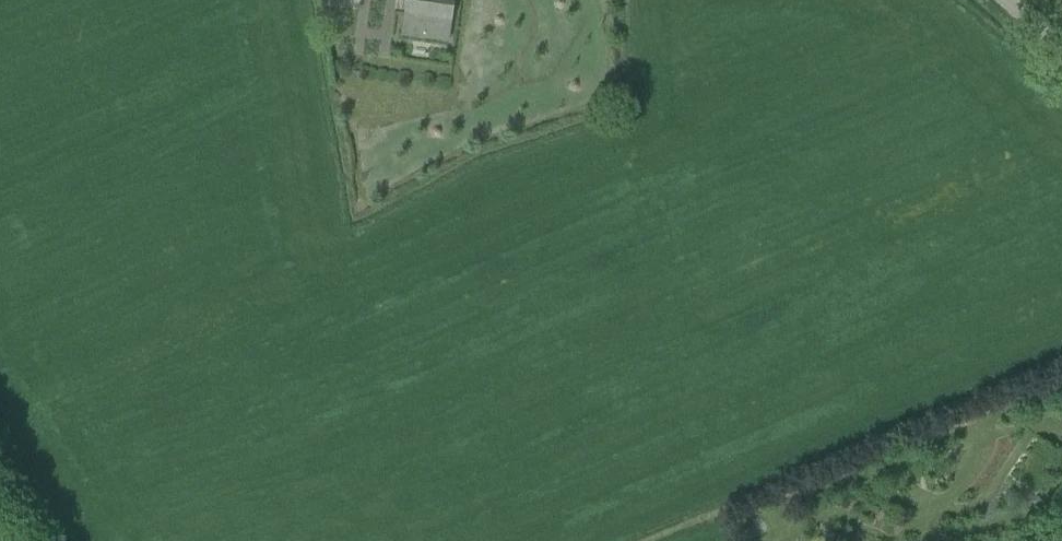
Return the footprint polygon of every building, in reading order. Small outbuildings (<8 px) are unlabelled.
[(405,14),(401,34),(448,41),(453,0),(407,0),(405,14)]
